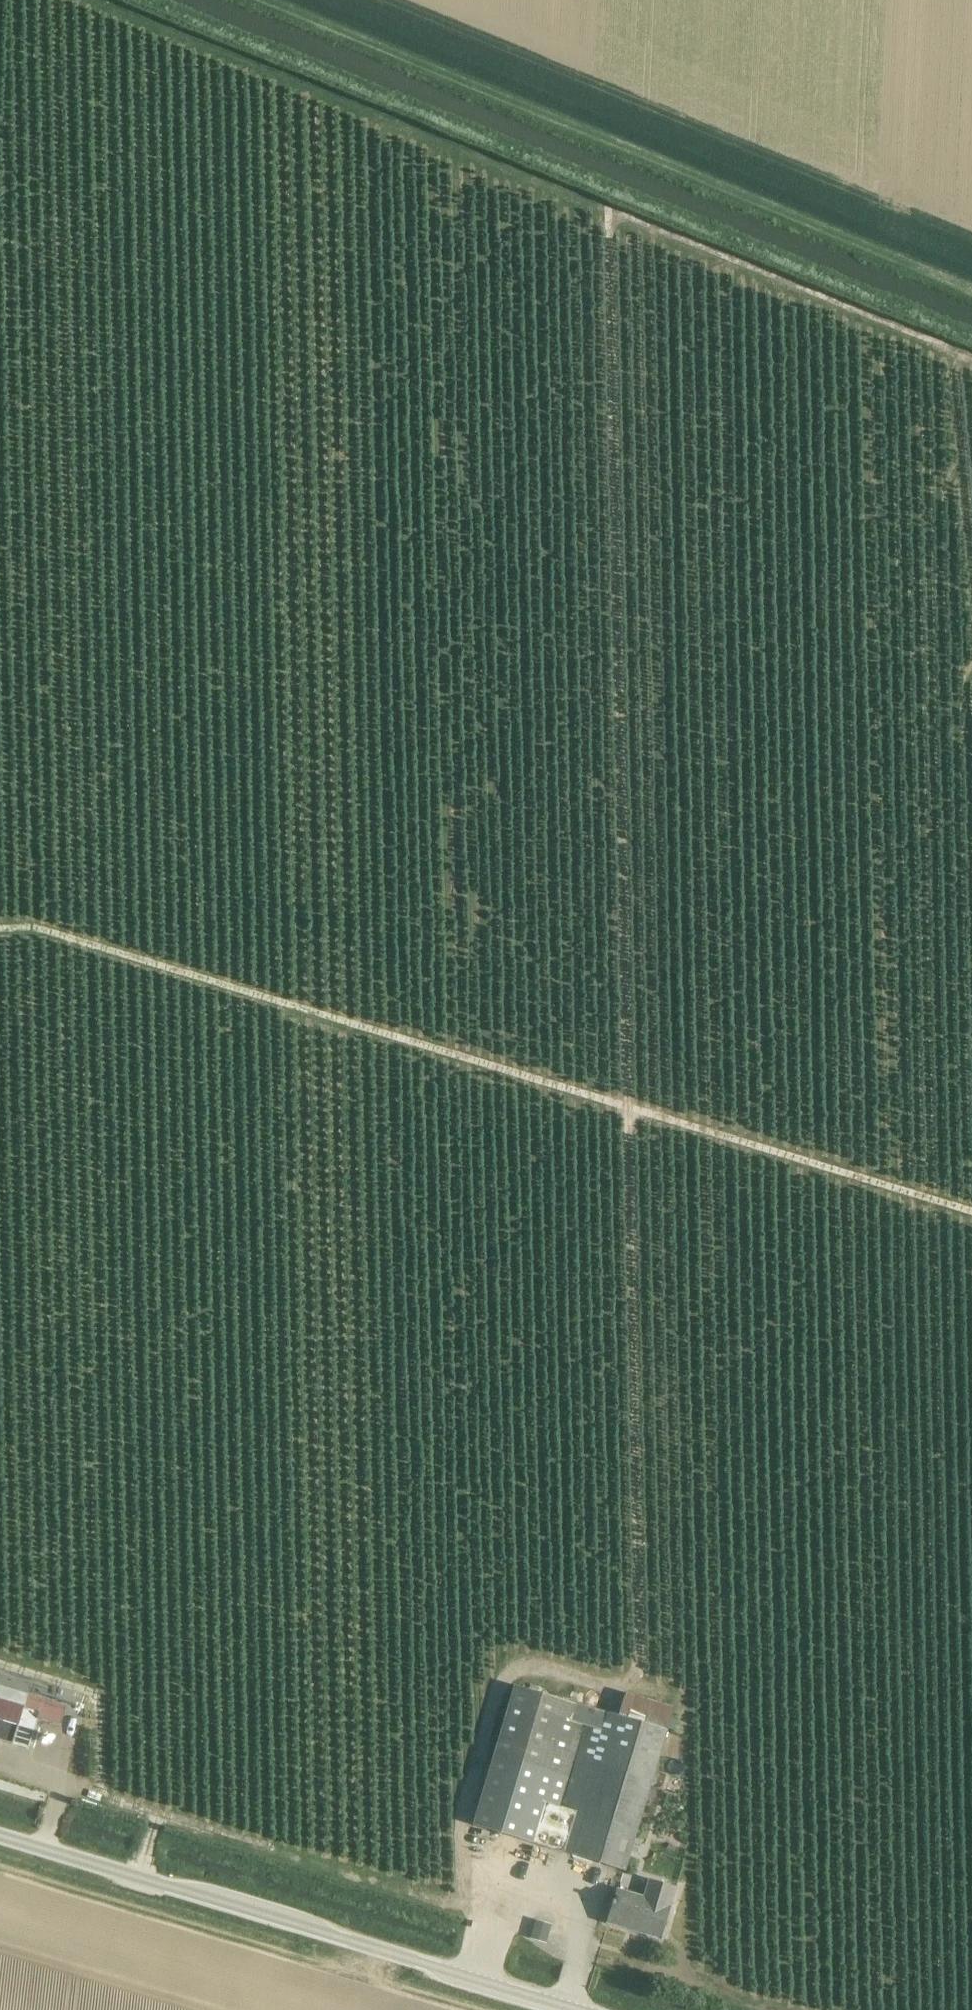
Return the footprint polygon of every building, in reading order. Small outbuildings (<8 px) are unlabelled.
[(606,1713),(594,1710),(565,1701),(515,1686),(495,1755),(473,1825),(548,1848),(550,1848),(625,1871),(631,1851),(637,1830),(666,1731),(674,1707),(627,1693),(625,1698),(619,1718),(606,1713)] [(29,1749),(35,1730),(38,1718),(59,1725),(65,1705),(30,1694),(29,1699),(0,1690),(0,1740),(29,1749)] [(670,1847),(684,1851),(689,1833),(675,1829),(670,1847)] [(644,1897),(618,1889),(608,1923),(660,1938),(669,1906),(670,1906),(676,1889),(649,1881),(644,1897)] [(536,1919),(530,1939),(547,1944),(552,1924),(536,1919)]
